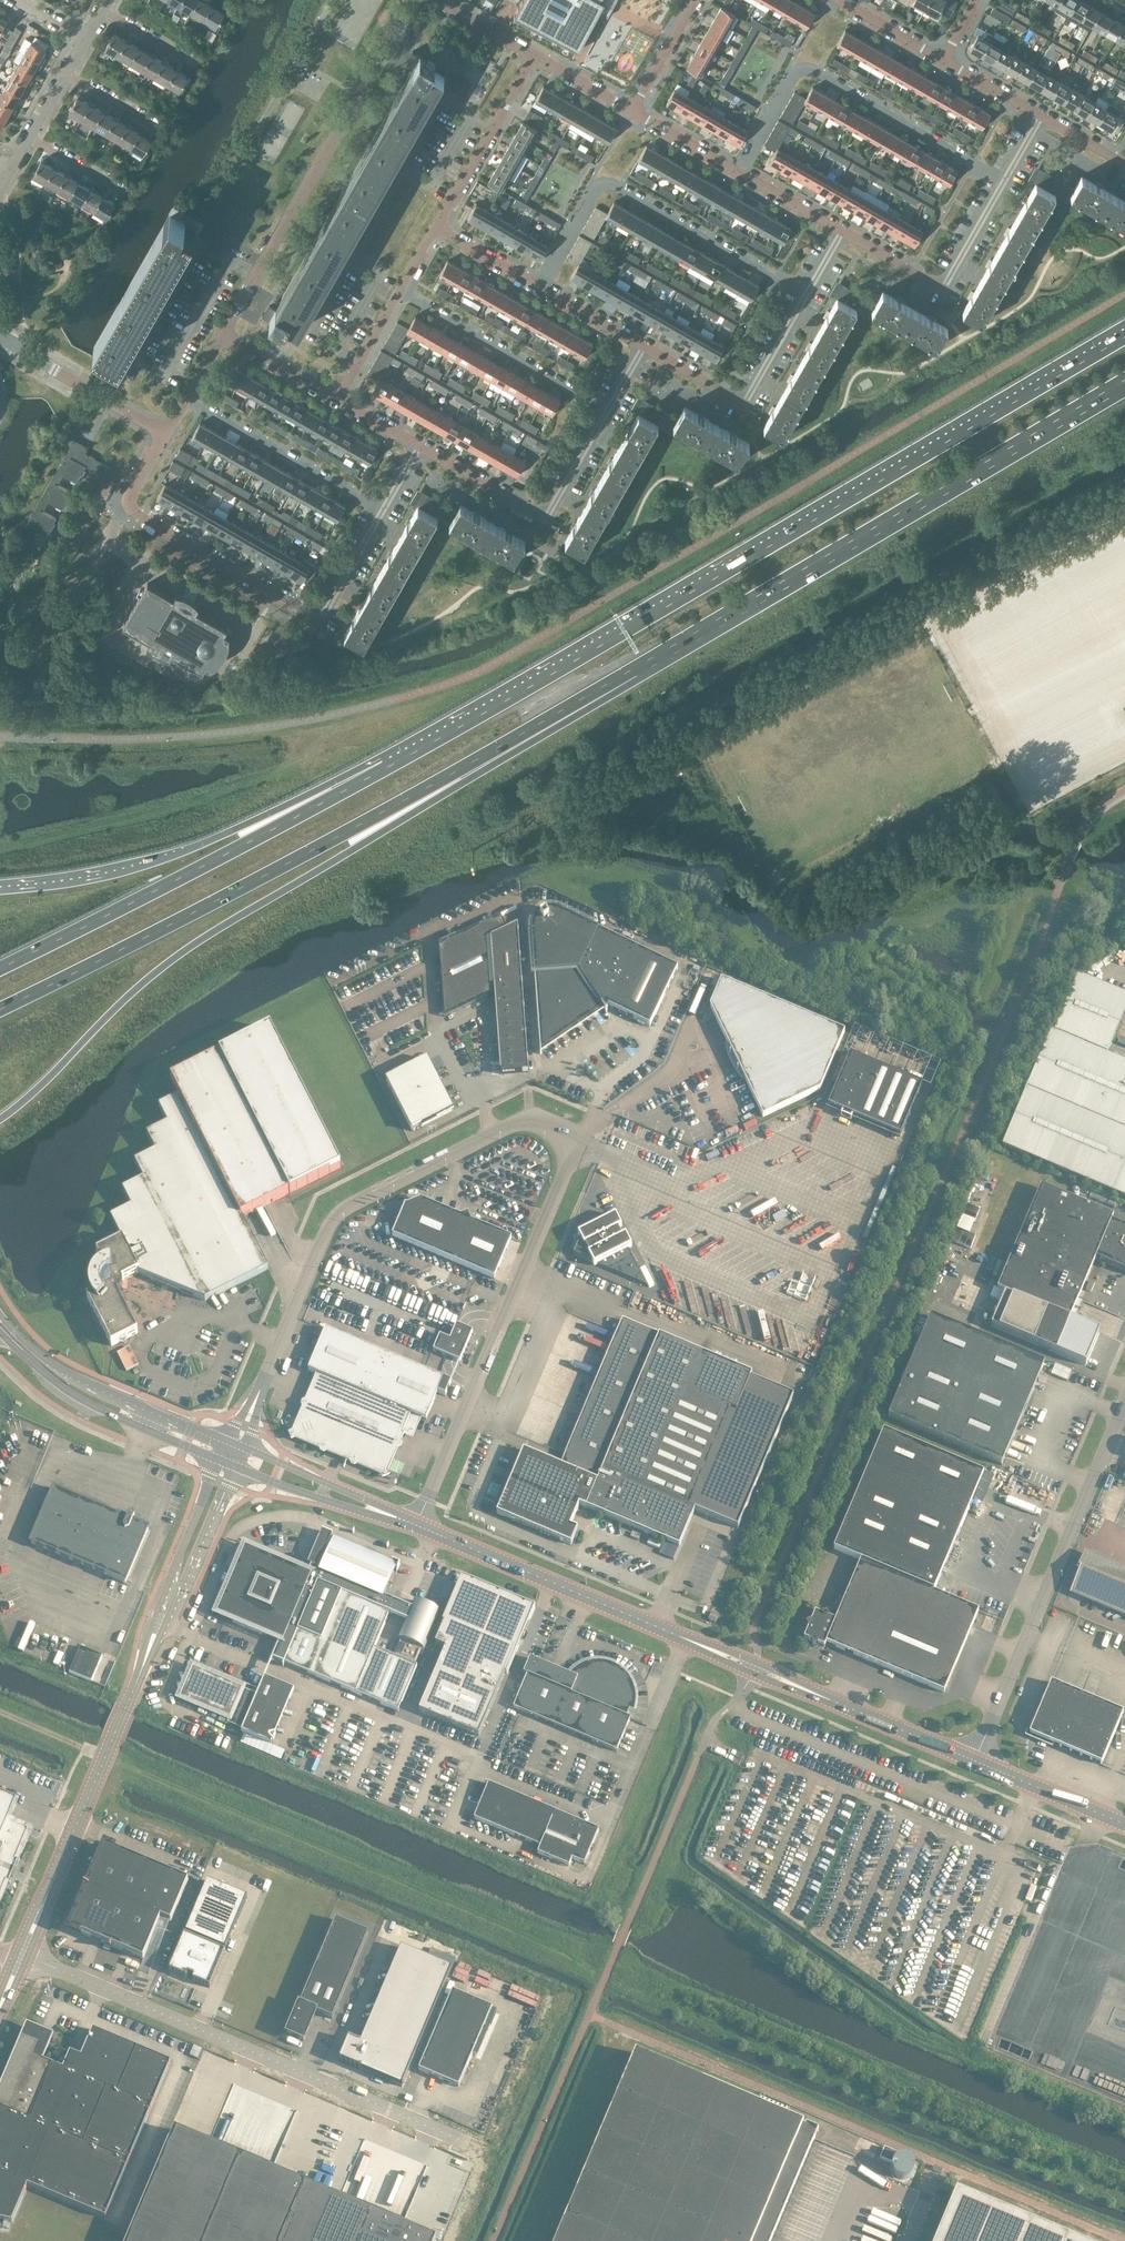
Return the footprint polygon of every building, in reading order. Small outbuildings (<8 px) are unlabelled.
[(191,13),(199,0),(182,0),(179,6),(191,13)] [(204,20),(212,5),(204,0),(199,0),(191,13),(204,20)] [(514,16),(516,17),(519,18),(518,18),(522,20),(523,21),(523,20),(526,22),(529,24),(530,24),(533,26),(537,28),(538,28),(540,29),(540,30),(544,32),(545,32),(547,33),(547,34),(551,36),(551,35),(552,36),(554,37),(558,40),(558,39),(559,40),(562,41),(561,41),(565,43),(566,44),(566,43),(569,45),(572,47),(573,47),(574,47),(576,49),(579,51),(600,11),(601,9),(609,13),(611,10),(612,10),(616,2),(617,0),(523,0),(519,7),(514,16)] [(782,13),(790,0),(774,0),(770,6),(782,13)] [(794,20),(802,6),(792,0),(790,0),(782,13),(794,20)] [(912,3),(924,10),(930,0),(914,0),(912,3)] [(924,10),(937,16),(939,13),(947,17),(955,0),(930,0),(924,10)] [(995,5),(1013,15),(1016,9),(1000,0),(998,0),(995,5)] [(1069,11),(1075,0),(1060,0),(1057,4),(1054,10),(1065,17),(1069,11)] [(1080,18),(1088,5),(1080,0),(1075,0),(1069,11),(1065,17),(1063,22),(1068,25),(1070,20),(1077,23),(1080,18)] [(736,10),(741,12),(746,5),(741,2),(736,10)] [(212,5),(204,20),(216,27),(225,12),(212,5)] [(1089,30),(1092,24),(1100,11),(1088,5),(1080,18),(1077,23),(1089,30)] [(802,6),(794,20),(806,27),(807,27),(815,12),(814,13),(802,6)] [(721,7),(715,19),(729,27),(735,15),(736,15),(721,7)] [(990,14),(1008,24),(1011,18),(994,8),(990,14)] [(1024,15),(1017,11),(1015,16),(1021,20),(1024,15)] [(1092,24),(1104,31),(1111,18),(1100,11),(1092,24)] [(1028,24),(1031,19),(1024,15),(1021,20),(1028,24)] [(3,44),(11,30),(5,27),(8,22),(0,18),(0,42),(3,44)] [(1104,31),(1115,38),(1123,25),(1111,18),(1104,31)] [(715,19),(708,31),(722,39),(729,27),(715,19)] [(753,26),(758,28),(761,23),(752,19),(750,24),(753,26)] [(1020,23),(1013,19),(1010,24),(1017,28),(1020,23)] [(768,28),(761,23),(758,28),(766,33),(768,28)] [(1024,32),(1027,27),(1020,23),(1017,28),(1024,32)] [(1035,28),(1042,31),(1044,27),(1038,23),(1035,28)] [(1124,43),(1124,26),(1123,25),(1115,38),(1124,43)] [(758,28),(753,26),(749,34),(753,36),(758,28)] [(1042,31),(1049,35),(1051,31),(1044,27),(1042,31)] [(838,44),(849,51),(857,37),(846,30),(845,30),(837,45),(838,44)] [(1040,34),(1033,30),(1030,35),(1037,39),(1040,34)] [(6,45),(12,49),(20,35),(14,31),(6,45)] [(708,31),(701,43),(715,51),(722,39),(708,31)] [(774,38),(782,42),(784,37),(777,33),(774,38)] [(988,33),(984,39),(978,35),(979,35),(978,35),(974,33),(970,40),(974,42),(970,48),(971,49),(971,48),(982,55),(990,42),(993,36),(988,33)] [(118,56),(127,41),(114,34),(106,49),(118,56)] [(1047,38),(1040,34),(1037,39),(1044,43),(1047,38)] [(982,55),(994,62),(1001,48),(1005,43),(993,36),(990,42),(982,55)] [(1058,41),(1065,45),(1068,40),(1061,36),(1058,41)] [(782,42),(790,47),(793,42),(784,37),(782,42)] [(870,44),(857,37),(849,51),(862,58),(870,44)] [(1068,40),(1065,45),(1072,49),(1075,44),(1068,40)] [(127,41),(118,56),(130,63),(139,48),(127,41)] [(744,41),(740,49),(744,52),(749,44),(744,41)] [(43,55),(46,50),(32,42),(25,53),(42,63),(45,57),(45,56),(43,55)] [(701,43),(694,55),(708,63),(715,51),(701,43)] [(882,51),(870,44),(862,58),(874,65),(882,51)] [(1054,49),(1061,53),(1064,48),(1056,44),(1054,49)] [(151,55),(139,48),(130,63),(143,70),(151,55)] [(1013,55),(1001,48),(994,62),(1006,68),(1013,55)] [(1064,48),(1061,53),(1067,57),(1070,52),(1064,48)] [(1,55),(7,58),(10,52),(5,49),(1,55)] [(735,58),(740,60),(744,52),(740,49),(735,58)] [(1081,54),(1089,58),(1091,53),(1084,49),(1081,54)] [(886,72),(894,58),(882,51),(874,65),(886,72)] [(288,324),(300,330),(444,77),(433,70),(436,65),(413,52),(414,53),(411,57),(409,62),(415,65),(277,307),(270,319),(285,328),(288,324)] [(19,65),(33,73),(35,68),(37,69),(39,69),(42,63),(25,53),(19,65)] [(1091,53),(1089,58),(1095,62),(1098,57),(1091,53)] [(151,55),(143,70),(155,77),(164,62),(151,55)] [(708,63),(694,55),(687,67),(687,68),(702,76),(702,75),(701,75),(708,63)] [(1017,75),(1025,62),(1013,55),(1006,68),(1017,75)] [(1077,62),(1084,66),(1087,61),(1080,57),(1077,62)] [(898,79),(906,65),(894,58),(886,72),(898,79)] [(832,64),(840,68),(842,64),(835,59),(832,64)] [(1087,61),(1084,66),(1091,70),(1094,65),(1087,61)] [(1102,66),(1109,70),(1112,65),(1105,61),(1102,66)] [(155,77),(167,84),(176,69),(164,62),(155,77)] [(1029,82),(1036,68),(1025,62),(1017,75),(1029,82)] [(1036,68),(1029,82),(1041,88),(1048,75),(1051,70),(1040,63),(1036,68)] [(840,68),(848,73),(851,68),(842,64),(840,68)] [(29,86),(33,80),(32,78),(30,77),(33,73),(19,65),(13,76),(29,86)] [(918,72),(906,65),(898,79),(910,86),(918,72)] [(1109,70),(1116,74),(1119,69),(1112,65),(1109,70)] [(727,72),(726,73),(731,76),(735,68),(730,66),(727,72)] [(176,69),(167,84),(180,91),(189,76),(176,69)] [(1098,74),(1104,78),(1107,73),(1100,69),(1098,74)] [(930,79),(918,72),(910,86),(922,93),(930,79)] [(721,82),(726,84),(731,76),(726,73),(721,82)] [(857,78),(864,82),(867,77),(859,73),(857,78)] [(1107,73),(1104,78),(1111,82),(1114,77),(1107,73)] [(1060,82),(1048,75),(1041,88),(1052,95),(1060,82)] [(29,86),(13,76),(6,87),(20,95),(23,91),(24,92),(26,91),(29,86)] [(688,84),(693,87),(697,79),(692,76),(688,84)] [(864,82),(872,87),(875,82),(867,77),(864,82)] [(1124,91),(1124,83),(1116,78),(1112,84),(1124,91)] [(922,93),(934,99),(942,86),(930,79),(922,93)] [(1064,102),(1071,88),(1060,82),(1052,95),(1064,102)] [(700,91),(705,94),(710,86),(704,83),(700,91)] [(713,88),(721,93),(724,88),(715,84),(713,88)] [(536,101),(548,108),(556,94),(544,87),(544,86),(535,101),(536,101)] [(942,86),(934,99),(934,100),(946,107),(954,93),(942,86)] [(20,102),(19,100),(18,100),(20,95),(6,87),(0,98),(0,99),(17,108),(20,102)] [(805,101),(817,108),(825,94),(813,87),(806,98),(805,101)] [(880,91),(888,96),(891,91),(883,87),(880,91)] [(724,88),(721,93),(729,97),(732,93),(724,88)] [(1064,102),(1076,108),(1083,95),(1071,88),(1064,102)] [(667,104),(679,110),(687,96),(675,89),(667,104)] [(888,96),(897,101),(899,96),(891,91),(888,96)] [(805,101),(806,98),(795,92),(791,98),(803,105),(805,101)] [(946,107),(958,113),(966,99),(954,93),(946,107)] [(548,108),(560,114),(568,100),(556,94),(548,108)] [(837,101),(825,94),(817,108),(829,115),(837,101)] [(1076,108),(1087,115),(1095,102),(1097,98),(1092,95),(1089,99),(1083,95),(1076,108)] [(687,96),(679,110),(691,117),(699,103),(687,96)] [(1087,115),(1099,122),(1106,108),(1109,103),(1098,96),(1097,98),(1095,102),(1087,115)] [(69,112),(82,120),(91,104),(78,97),(69,112)] [(737,102),(745,107),(748,102),(740,97),(737,102)] [(800,111),(803,105),(792,98),(788,104),(800,111)] [(13,114),(17,108),(0,99),(0,114),(7,118),(10,113),(11,114),(13,114)] [(560,114),(572,121),(580,107),(568,100),(560,114)] [(978,106),(966,100),(958,113),(970,120),(978,106)] [(841,122),(849,108),(837,101),(829,115),(841,122)] [(905,105),(912,110),(914,105),(907,101),(905,105)] [(745,107),(753,111),(756,106),(748,102),(745,107)] [(691,117),(703,124),(711,110),(699,103),(691,117)] [(1118,116),(1122,118),(1124,113),(1124,112),(1122,110),(1109,103),(1106,108),(1099,122),(1110,128),(1111,129),(1111,128),(1118,116)] [(103,111),(91,104),(82,120),(94,127),(103,111)] [(800,111),(788,104),(785,110),(796,117),(800,111)] [(912,110),(920,114),(923,110),(914,105),(912,110)] [(990,113),(978,106),(970,120),(982,127),(982,128),(991,113),(990,113)] [(580,107),(572,121),(584,128),(592,114),(580,107)] [(861,115),(849,108),(841,122),(853,129),(861,115)] [(530,110),(526,118),(543,128),(547,120),(530,110)] [(703,124),(715,131),(723,117),(711,110),(703,124)] [(796,117),(785,110),(781,116),(793,123),(796,117)] [(106,134),(115,118),(103,111),(94,127),(106,134)] [(604,121),(592,114),(584,128),(596,135),(604,121)] [(873,122),(861,115),(853,129),(865,136),(873,122)] [(929,119),(936,123),(939,119),(931,115),(929,119)] [(715,131),(727,138),(735,124),(723,117),(715,131)] [(127,125),(115,118),(106,134),(119,141),(127,125)] [(936,123),(945,128),(947,124),(939,119),(936,123)] [(788,132),(791,127),(779,120),(775,126),(787,133),(788,132)] [(604,121),(596,135),(608,142),(616,128),(604,121)] [(797,126),(805,130),(807,125),(800,121),(797,126)] [(538,130),(523,122),(516,134),(530,142),(537,130),(537,131),(538,130)] [(885,129),(873,122),(865,136),(877,143),(885,129)] [(735,124),(727,138),(739,145),(740,145),(748,131),(748,130),(747,131),(735,124)] [(131,148),(140,132),(127,125),(119,141),(131,148)] [(807,125),(805,130),(813,135),(816,130),(807,125)] [(784,139),(787,133),(775,126),(772,132),(784,139)] [(791,127),(788,132),(796,137),(799,132),(791,127)] [(953,133),(960,137),(963,133),(955,128),(953,133)] [(877,143),(889,150),(897,136),(885,129),(877,143)] [(140,132),(131,148),(143,155),(152,139),(140,132)] [(780,146),(784,139),(772,132),(768,139),(780,146)] [(551,139),(554,141),(559,143),(562,138),(563,136),(558,133),(556,135),(554,133),(551,139)] [(960,137),(968,142),(971,137),(963,133),(960,137)] [(516,134),(509,146),(523,154),(530,142),(516,134)] [(821,140),(829,144),(831,139),(824,135),(821,140)] [(804,141),(812,146),(815,141),(807,136),(804,141)] [(909,143),(897,136),(889,150),(901,157),(909,143)] [(562,138),(559,143),(567,148),(571,143),(562,138)] [(778,149),(780,146),(768,139),(765,145),(776,151),(778,148),(778,149)] [(831,139),(829,144),(837,149),(840,144),(831,139)] [(550,149),(555,152),(559,143),(554,141),(550,149)] [(815,141),(812,146),(820,150),(822,145),(815,141)] [(901,157),(913,163),(921,149),(909,143),(901,157)] [(523,154),(509,146),(503,158),(517,166),(523,154)] [(651,167),(659,153),(647,146),(639,160),(651,167)] [(576,153),(584,157),(587,152),(579,147),(576,153)] [(770,163),(782,169),(790,155),(778,149),(778,148),(776,151),(770,163)] [(845,154),(853,158),(856,153),(855,153),(847,149),(845,154)] [(856,153),(853,158),(861,162),(863,158),(858,155),(860,151),(858,149),(855,153),(856,153)] [(913,163),(926,170),(934,156),(921,149),(913,163)] [(828,155),(836,160),(839,155),(831,150),(828,155)] [(584,157),(592,162),(595,156),(587,152),(584,157)] [(671,160),(659,153),(651,167),(663,173),(671,160)] [(782,169),(794,176),(802,162),(790,155),(782,169)] [(839,155),(836,160),(844,164),(847,159),(839,155)] [(945,163),(934,156),(926,170),(937,177),(945,163)] [(545,157),(541,164),(546,167),(550,160),(545,157)] [(517,166),(503,158),(496,171),(510,179),(517,166)] [(54,167),(41,160),(32,176),(45,183),(54,167)] [(683,166),(671,160),(663,173),(675,180),(683,166)] [(807,183),(814,169),(802,162),(794,176),(807,183)] [(869,167),(877,171),(880,167),(872,162),(869,167)] [(945,163),(937,177),(949,184),(949,185),(950,185),(958,170),(957,170),(945,163)] [(536,173),(541,176),(546,167),(541,164),(536,173)] [(859,173),(860,174),(862,169),(854,165),(851,169),(852,169),(850,172),(855,174),(858,176),(859,173)] [(675,180),(687,187),(695,173),(683,166),(675,180)] [(57,190),(66,174),(54,167),(45,183),(57,190)] [(877,171),(885,176),(887,171),(880,167),(877,171)] [(819,190),(827,176),(814,169),(807,183),(819,190)] [(862,169),(860,174),(868,178),(870,174),(862,169)] [(510,179),(496,171),(489,182),(503,191),(510,179)] [(635,177),(643,182),(646,177),(638,172),(635,177)] [(1037,183),(1055,195),(1068,202),(1071,196),(1074,189),(1043,172),(1037,183)] [(687,187),(699,194),(707,180),(695,173),(687,187)] [(57,190),(69,197),(78,181),(66,174),(57,190)] [(831,197),(839,183),(827,176),(819,190),(831,197)] [(893,181),(901,186),(904,181),(896,176),(893,181)] [(1074,189),(1071,196),(1103,214),(1114,195),(1101,187),(1102,185),(1097,182),(1096,184),(1082,176),(1074,189)] [(643,182),(651,186),(654,181),(646,177),(643,182)] [(883,189),(884,188),(887,183),(878,178),(876,183),(875,185),(883,189)] [(527,189),(532,191),(537,184),(532,181),(531,181),(527,179),(523,187),(527,189)] [(699,194),(712,201),(720,187),(707,180),(699,194)] [(69,197),(82,204),(91,188),(78,181),(69,197)] [(901,186),(909,190),(911,185),(904,181),(901,186)] [(843,204),(851,190),(839,183),(831,197),(843,204)] [(887,183),(884,188),(892,192),(894,187),(887,183)] [(1017,217),(1036,228),(1055,195),(1037,183),(1036,183),(1028,199),(1025,198),(1023,202),(1025,203),(1017,217)] [(659,191),(667,195),(670,190),(662,186),(659,191)] [(712,201),(724,208),(732,194),(720,187),(712,201)] [(103,195),(91,189),(82,204),(94,211),(103,195)] [(522,197),(527,200),(532,191),(527,189),(522,197)] [(667,195),(675,200),(678,195),(670,190),(667,195)] [(855,211),(863,197),(851,190),(843,204),(855,211)] [(917,195),(925,199),(927,195),(920,190),(917,195)] [(489,200),(494,202),(499,194),(494,191),(489,200)] [(900,197),(908,202),(911,197),(903,192),(900,197)] [(724,208),(736,215),(744,201),(732,194),(724,208)] [(115,203),(103,195),(94,211),(107,218),(115,203)] [(925,199),(933,204),(936,199),(927,195),(925,199)] [(1103,214),(1124,226),(1124,201),(1114,195),(1103,214)] [(855,211),(867,218),(875,204),(863,197),(855,211)] [(911,197),(908,202),(916,206),(918,201),(911,197)] [(511,201),(506,198),(501,207),(506,209),(511,201)] [(515,204),(523,208),(525,203),(517,199),(515,204)] [(683,205),(691,209),(694,204),(686,200),(683,205)] [(756,208),(744,201),(736,215),(748,222),(756,208)] [(619,223),(627,209),(615,203),(615,202),(608,213),(606,216),(607,217),(619,223)] [(523,208),(531,213),(533,208),(525,203),(523,208)] [(481,226),(489,212),(477,205),(477,204),(468,219),(469,219),(481,226)] [(691,209),(699,214),(702,209),(694,204),(691,209)] [(867,218),(879,225),(887,211),(875,204),(867,218)] [(935,211),(927,206),(924,211),(932,215),(935,211)] [(185,222),(186,222),(189,216),(174,207),(94,348),(121,363),(195,234),(190,231),(183,227),(185,223),(185,222)] [(606,216),(608,213),(596,207),(593,213),(604,220),(605,220),(607,217),(606,216)] [(756,208),(748,222),(760,229),(768,215),(756,208)] [(631,230),(639,216),(627,209),(619,223),(631,230)] [(899,218),(887,211),(879,225),(891,232),(899,218)] [(481,226),(493,232),(501,219),(489,212),(481,226)] [(539,218),(547,222),(549,217),(541,212),(539,218)] [(605,220),(604,220),(593,213),(589,219),(601,226),(605,220)] [(707,218),(715,223),(718,218),(710,213),(707,218)] [(760,229),(772,236),(780,222),(768,215),(760,229)] [(643,237),(651,223),(639,216),(631,230),(643,237)] [(549,217),(547,222),(554,227),(557,222),(549,217)] [(999,249),(1018,260),(1036,228),(1017,217),(1009,231),(1007,229),(1004,235),(1006,236),(999,249)] [(715,223),(723,228),(726,223),(718,218),(715,223)] [(911,224),(899,218),(891,232),(903,238),(911,224)] [(493,232),(505,239),(513,225),(501,219),(493,232)] [(601,226),(589,219),(586,225),(598,232),(601,226)] [(780,222),(772,236),(784,242),(783,243),(784,243),(792,228),(780,222)] [(655,244),(663,230),(651,223),(643,237),(655,244)] [(911,224),(903,238),(915,245),(915,246),(923,231),(911,224)] [(505,239),(517,246),(525,232),(513,225),(505,239)] [(598,232),(586,225),(582,231),(594,238),(598,232)] [(731,232),(739,237),(742,232),(734,227),(731,232)] [(667,251),(675,237),(663,230),(655,244),(667,251)] [(537,239),(525,232),(517,246),(529,253),(537,239)] [(739,237),(747,241),(750,236),(742,232),(739,237)] [(589,247),(592,242),(580,235),(577,241),(589,248),(589,247)] [(598,241),(606,246),(609,241),(601,236),(598,241)] [(679,258),(687,244),(675,237),(667,251),(679,258)] [(549,246),(537,239),(529,253),(541,261),(549,246)] [(751,244),(763,251),(766,245),(754,239),(751,244)] [(589,248),(577,241),(573,247),(585,254),(589,248)] [(606,246),(614,250),(617,245),(609,241),(606,246)] [(592,242),(589,247),(597,252),(600,247),(592,242)] [(679,258),(691,265),(699,251),(687,244),(679,258)] [(763,251),(771,255),(774,250),(766,245),(763,251)] [(585,254),(573,247),(570,254),(582,260),(585,254)] [(981,281),(1000,292),(1018,260),(999,249),(991,262),(989,261),(986,266),(988,268),(981,281)] [(622,255),(630,259),(633,254),(625,250),(622,255)] [(691,265),(703,272),(711,258),(699,251),(691,265)] [(605,257),(613,261),(616,256),(608,252),(605,257)] [(582,260),(570,254),(566,260),(578,266),(579,263),(580,264),(582,260)] [(630,259),(638,264),(641,259),(633,254),(630,259)] [(616,256),(613,261),(621,266),(624,261),(616,256)] [(703,272),(715,279),(723,265),(711,258),(703,272)] [(440,275),(452,282),(460,268),(448,261),(449,260),(448,260),(440,275)] [(572,278),(584,285),(592,271),(580,264),(579,263),(578,266),(571,278),(572,278)] [(646,269),(654,273),(657,268),(649,264),(646,269)] [(735,272),(723,265),(715,279),(727,286),(735,272)] [(629,270),(637,275),(640,270),(632,266),(629,270)] [(452,282),(464,289),(472,275),(460,268),(452,282)] [(654,273),(663,278),(665,273),(657,268),(654,273)] [(640,270),(637,275),(645,280),(648,275),(640,270)] [(596,291),(604,277),(592,271),(584,285),(596,291)] [(747,278),(735,272),(727,286),(739,292),(747,278)] [(464,289),(476,295),(484,281),(472,275),(464,289)] [(596,291),(608,298),(616,284),(604,277),(596,291)] [(670,282),(678,287),(681,282),(673,278),(670,282)] [(759,285),(747,278),(739,292),(751,299),(759,285)] [(653,284),(661,289),(664,284),(656,279),(653,284)] [(476,295),(489,302),(497,288),(484,281),(476,295)] [(1000,292),(981,281),(973,294),(971,293),(968,298),(970,300),(963,312),(982,323),(1000,292)] [(678,287),(686,292),(689,287),(681,282),(678,287)] [(608,298),(620,305),(628,291),(616,284),(608,298)] [(664,284),(661,289),(670,294),(672,289),(664,284)] [(859,306),(864,298),(845,287),(838,298),(857,309),(857,310),(869,317),(871,313),(859,306)] [(436,292),(444,297),(446,292),(438,288),(436,292)] [(489,302),(501,309),(509,295),(497,288),(489,302)] [(620,305),(632,312),(640,298),(628,291),(620,305)] [(695,296),(703,301),(705,296),(698,291),(695,296)] [(883,291),(879,298),(875,304),(872,311),(873,311),(904,329),(916,309),(902,302),(903,300),(898,297),(897,299),(883,291)] [(444,297),(452,302),(455,297),(446,292),(444,297)] [(678,298),(685,303),(688,298),(680,293),(678,298)] [(509,295),(501,309),(513,316),(521,302),(509,295)] [(703,301),(711,305),(714,301),(713,300),(714,298),(709,295),(707,297),(705,296),(703,301)] [(652,305),(640,298),(632,312),(644,319),(652,305)] [(688,298),(685,303),(693,307),(696,302),(688,298)] [(839,342),(857,310),(857,309),(838,298),(830,312),(828,311),(825,316),(827,317),(819,330),(839,342)] [(875,304),(864,298),(859,306),(871,313),(873,311),(872,311),(875,304)] [(460,306),(468,311),(470,306),(463,302),(460,306)] [(521,302),(513,316),(525,323),(533,309),(521,302)] [(664,312),(652,305),(644,319),(656,326),(664,312)] [(719,310),(727,314),(730,309),(722,305),(719,310)] [(468,311),(476,316),(479,311),(470,306),(468,311)] [(702,311),(709,316),(712,311),(704,307),(702,311)] [(525,323),(537,330),(545,316),(533,309),(525,323)] [(727,314),(735,319),(738,314),(730,309),(727,314)] [(916,309),(904,329),(937,348),(948,328),(934,320),(935,318),(930,315),(929,317),(916,309)] [(712,311),(709,316),(718,321),(720,316),(712,311)] [(656,326),(668,333),(676,319),(664,312),(656,326)] [(484,320),(492,325),(495,320),(486,315),(484,320)] [(537,330),(549,337),(557,323),(545,316),(537,330)] [(420,338),(428,324),(416,317),(409,328),(408,332),(420,338)] [(668,333),(680,340),(688,326),(676,319),(668,333)] [(492,325),(500,329),(503,324),(495,320),(492,325)] [(726,325),(734,330),(737,325),(729,321),(726,325)] [(408,331),(409,328),(398,322),(394,328),(406,335),(408,332),(408,331)] [(549,337),(561,344),(569,330),(557,323),(549,337)] [(440,331),(428,324),(420,338),(432,345),(440,331)] [(680,340),(692,347),(700,333),(688,326),(680,340)] [(406,335),(394,328),(391,334),(403,341),(406,335)] [(508,334),(516,338),(519,333),(511,329),(508,334)] [(561,344),(573,351),(581,337),(569,330),(561,344)] [(839,342),(819,330),(812,344),(810,343),(807,348),(809,349),(801,362),(821,373),(839,342)] [(432,345),(444,352),(452,338),(440,331),(432,345)] [(516,338),(524,343),(527,338),(519,333),(516,338)] [(692,347),(704,354),(712,340),(700,333),(692,347)] [(399,347),(403,341),(391,334),(387,340),(399,347)] [(581,337),(573,351),(585,357),(584,358),(585,358),(593,343),(581,337)] [(444,352),(456,359),(464,345),(452,338),(444,352)] [(399,347),(387,340),(384,346),(396,353),(399,347)] [(712,340),(704,354),(716,360),(716,361),(725,346),(724,346),(712,340)] [(532,348),(540,352),(543,347),(535,343),(532,348)] [(468,366),(476,352),(464,345),(456,359),(468,366)] [(540,352),(548,357),(551,352),(543,347),(540,352)] [(390,363),(393,357),(381,350),(378,356),(390,364),(390,363)] [(399,356),(407,361),(410,356),(402,351),(399,356)] [(488,359),(476,352),(468,366),(480,373),(488,359)] [(386,369),(390,364),(378,356),(374,363),(386,369)] [(410,356),(407,361),(415,365),(418,360),(410,356)] [(393,357),(390,363),(398,367),(401,362),(393,357)] [(556,362),(564,366),(567,361),(559,357),(556,362)] [(500,366),(488,359),(480,373),(492,380),(500,366)] [(564,366),(572,371),(575,366),(567,361),(564,366)] [(783,394),(802,405),(821,373),(801,362),(793,375),(791,374),(788,380),(790,381),(783,394)] [(383,376),(386,369),(374,363),(371,369),(383,376)] [(423,370),(431,375),(434,369),(426,365),(423,369),(423,370)] [(237,387),(245,373),(233,367),(233,366),(225,381),(237,387)] [(512,373),(500,366),(492,380),(504,387),(512,373)] [(406,372),(414,376),(417,371),(409,367),(406,372)] [(381,379),(383,376),(371,369),(367,375),(379,382),(381,379)] [(431,375),(439,379),(442,374),(434,369),(431,375)] [(417,371),(414,376),(422,381),(425,376),(417,371)] [(237,387),(249,394),(257,380),(245,373),(237,387)] [(504,387),(516,394),(524,380),(512,373),(504,387)] [(455,388),(464,393),(466,388),(463,386),(467,378),(463,375),(455,388)] [(381,379),(379,382),(372,393),(373,393),(385,400),(393,386),(381,379)] [(447,384),(455,388),(458,383),(450,379),(447,384)] [(249,394),(261,401),(269,387),(257,380),(249,394)] [(430,385),(438,390),(441,385),(433,380),(430,385)] [(516,394),(528,401),(536,387),(524,380),(516,394)] [(441,385),(438,390),(447,395),(449,390),(441,385)] [(385,400),(397,407),(405,393),(393,386),(385,400)] [(261,401),(273,408),(281,394),(269,387),(261,401)] [(540,408),(548,393),(536,387),(528,401),(540,408)] [(472,398),(479,402),(483,397),(474,392),(472,398)] [(221,398),(229,402),(232,397),(223,393),(221,398)] [(397,407),(409,413),(417,400),(405,393),(397,407)] [(293,401),(281,394),(273,408),(285,415),(293,401)] [(454,399),(463,404),(465,399),(457,394),(454,399)] [(552,415),(560,400),(548,394),(540,408),(552,415)] [(802,405),(783,394),(775,407),(773,406),(770,412),(772,413),(764,427),(784,438),(802,405)] [(229,402),(237,407),(239,402),(232,397),(229,402)] [(479,402),(488,407),(491,402),(483,397),(479,402)] [(463,404),(471,409),(473,404),(465,399),(463,404)] [(429,406),(417,400),(409,413),(421,420),(429,406)] [(285,415),(297,422),(305,408),(293,401),(285,415)] [(674,426),(677,420),(646,402),(639,413),(659,424),(658,425),(671,432),(674,426)] [(245,412),(253,416),(256,411),(248,406),(245,412)] [(433,427),(441,413),(429,406),(421,420),(433,427)] [(496,411),(503,416),(506,411),(498,406),(496,411)] [(706,445),(717,425),(704,417),(705,416),(700,413),(699,414),(685,406),(677,420),(674,426),(706,445)] [(317,415),(305,408),(297,422),(309,429),(317,415)] [(479,413),(487,418),(489,413),(481,408),(479,413)] [(253,416),(261,421),(264,416),(256,411),(253,416)] [(503,416),(512,421),(515,416),(506,411),(503,416)] [(445,434),(453,420),(441,413),(433,427),(445,434)] [(489,413),(487,418),(495,422),(498,417),(489,413)] [(640,457),(658,425),(659,424),(639,413),(631,427),(629,426),(626,431),(628,432),(621,445),(640,457)] [(309,429),(322,436),(330,422),(317,415),(309,429)] [(269,425),(277,430),(280,425),(272,420),(269,425)] [(465,427),(453,420),(445,434),(457,441),(465,427)] [(520,425),(528,429),(530,425),(522,420),(520,425)] [(322,436),(334,442),(342,429),(330,422),(322,436)] [(503,427),(511,431),(514,426),(506,422),(503,427)] [(193,438),(205,444),(213,430),(201,424),(201,423),(192,438),(193,438)] [(277,430),(285,435),(288,430),(280,425),(277,430)] [(528,429),(536,434),(538,429),(530,425),(528,429)] [(717,425),(706,445),(739,463),(750,443),(736,436),(737,434),(732,431),(731,433),(717,425)] [(514,426),(511,431),(519,436),(522,431),(514,426)] [(457,441),(469,448),(477,434),(465,427),(457,441)] [(354,435),(342,429),(334,442),(346,449),(354,435)] [(205,444),(217,451),(225,437),(213,430),(205,444)] [(293,439),(301,444),(304,438),(296,434),(293,439)] [(469,448),(481,455),(489,441),(477,434),(469,448)] [(366,442),(354,435),(346,449),(358,456),(366,442)] [(527,440),(535,445),(538,440),(530,436),(527,440)] [(217,451),(229,458),(237,444),(225,437),(217,451)] [(301,444),(309,448),(312,443),(304,438),(301,444)] [(481,455),(493,462),(501,448),(489,441),(481,455)] [(366,442),(358,456),(370,463),(369,464),(370,464),(378,449),(366,442)] [(229,458),(241,465),(249,451),(237,444),(229,458)] [(20,536),(30,542),(37,530),(47,535),(57,518),(43,511),(49,501),(62,509),(71,492),(58,485),(64,475),(77,483),(86,466),(105,477),(110,467),(72,445),(20,536)] [(602,477),(622,488),(640,457),(621,445),(613,459),(611,458),(608,463),(610,464),(602,477)] [(317,453),(325,457),(328,452),(320,448),(317,453)] [(493,462),(505,469),(513,455),(501,448),(493,462)] [(181,449),(176,457),(187,463),(192,455),(181,449)] [(241,465),(253,472),(261,458),(249,451),(241,465)] [(325,457),(333,462),(336,457),(328,452),(325,457)] [(187,463),(192,466),(197,458),(192,455),(187,463)] [(513,455),(505,469),(517,476),(526,461),(525,461),(525,462),(513,455)] [(273,465),(261,458),(253,472),(265,479),(273,465)] [(174,460),(169,469),(181,475),(185,468),(185,467),(174,460)] [(341,466),(349,471),(352,466),(344,461),(341,466)] [(196,469),(204,473),(207,468),(199,463),(196,469)] [(285,472),(273,465),(265,479),(277,486),(285,472)] [(349,471),(357,476),(360,471),(352,466),(349,471)] [(185,468),(181,475),(186,478),(190,470),(185,468)] [(204,473),(216,480),(219,475),(211,471),(211,470),(207,468),(204,473)] [(191,477),(199,482),(202,477),(194,472),(191,477)] [(277,486),(289,493),(297,479),(285,472),(277,486)] [(216,480),(224,485),(227,480),(219,475),(216,480)] [(202,477),(199,482),(207,486),(210,481),(202,477)] [(584,509),(604,520),(622,488),(602,477),(595,491),(593,489),(590,495),(592,496),(584,509)] [(289,493),(301,499),(309,485),(297,479),(289,493)] [(158,499),(170,506),(178,492),(166,485),(166,484),(157,499),(158,499)] [(232,489),(240,494),(243,489),(235,484),(232,489)] [(301,499),(313,506),(321,492),(309,485),(301,499)] [(215,491),(223,496),(226,491),(218,486),(215,491)] [(240,494),(248,498),(251,494),(243,489),(240,494)] [(226,491),(223,496),(231,500),(234,495),(226,491)] [(182,512),(190,498),(178,492),(170,506),(182,512)] [(313,506),(325,513),(333,499),(321,492),(313,506)] [(450,524),(456,512),(448,508),(425,495),(419,506),(438,517),(438,518),(450,525),(450,524)] [(194,519),(202,505),(190,498),(182,512),(194,519)] [(257,503),(264,508),(267,503),(259,498),(257,503)] [(333,499),(325,513),(337,520),(337,521),(346,506),(345,506),(333,499)] [(239,505),(247,509),(250,504),(242,500),(239,505)] [(267,503),(264,508),(272,512),(275,507),(267,503)] [(250,504),(247,509),(255,514),(258,509),(250,504)] [(450,524),(482,543),(493,523),(480,515),(481,514),(476,511),(475,512),(461,504),(456,512),(450,524)] [(194,519),(206,526),(214,512),(202,505),(194,519)] [(420,550),(438,518),(438,517),(419,506),(411,520),(409,519),(406,524),(408,525),(400,538),(420,550)] [(604,520),(584,509),(576,522),(575,521),(572,527),(573,528),(565,542),(585,553),(604,520)] [(206,526),(218,533),(226,519),(214,512),(206,526)] [(281,517),(289,521),(292,516),(283,512),(281,517)] [(264,518),(272,523),(274,518),(266,514),(264,518)] [(292,516),(289,521),(297,526),(299,521),(292,516)] [(274,518),(272,523),(280,528),(282,523),(274,518)] [(218,533),(230,540),(238,526),(226,519),(218,533)] [(305,531),(313,535),(318,526),(310,521),(305,531)] [(493,523),(482,543),(515,561),(526,542),(512,534),(513,532),(508,529),(507,531),(493,523)] [(230,540),(242,547),(250,533),(238,526),(230,540)] [(318,526),(313,535),(321,540),(326,530),(318,526)] [(288,532),(296,537),(299,532),(290,527),(288,532)] [(299,532),(296,537),(304,542),(306,536),(299,532)] [(242,547),(254,554),(262,540),(250,533),(242,547)] [(401,581),(420,550),(400,538),(392,552),(390,551),(388,556),(389,557),(382,570),(401,581)] [(266,561),(274,547),(262,540),(254,554),(266,561)] [(323,546),(314,542),(312,546),(320,551),(323,546)] [(286,554),(274,547),(266,561),(278,567),(286,554)] [(278,567),(290,574),(298,560),(286,554),(278,567)] [(298,560),(290,574),(302,581),(302,582),(305,578),(310,581),(310,582),(319,566),(318,566),(318,567),(309,561),(308,561),(306,565),(298,560)] [(383,613),(401,581),(382,570),(374,584),(372,582),(369,588),(371,589),(363,602),(383,613)] [(140,598),(124,626),(127,628),(135,633),(150,641),(147,645),(150,648),(153,651),(154,651),(154,650),(162,655),(162,656),(163,656),(162,656),(163,656),(167,657),(170,658),(173,654),(203,672),(206,667),(211,669),(216,666),(220,663),(224,658),(227,653),(229,648),(230,642),(230,636),(229,636),(225,633),(228,628),(197,611),(199,607),(197,604),(194,601),(193,601),(185,597),(185,596),(184,596),(180,595),(177,594),(174,598),(148,583),(144,590),(140,597),(140,598)] [(383,613),(363,602),(356,615),(354,614),(351,620),(353,621),(345,635),(365,646),(383,613)] [(533,931),(532,931),(540,1052),(541,1052),(541,1046),(603,1004),(605,1008),(606,1008),(607,1008),(609,1005),(650,1024),(678,966),(598,927),(597,929),(559,911),(558,910),(557,910),(556,910),(555,909),(554,909),(553,909),(552,909),(551,909),(550,909),(549,909),(548,909),(547,910),(546,910),(545,910),(544,911),(543,911),(542,912),(541,912),(540,913),(539,914),(538,915),(537,916),(537,917),(536,917),(536,918),(535,918),(535,919),(535,920),(534,921),(534,922),(534,923),(533,924),(533,925),(533,926),(533,927),(533,928),(533,929),(533,930),(533,931)] [(495,991),(501,1072),(528,1070),(518,923),(507,928),(500,914),(439,942),(445,1015),(486,995),(495,991)] [(1107,1053),(1124,1010),(1124,993),(1078,974),(1054,1031),(1051,1030),(1003,1144),(1124,1196),(1124,1061),(1107,1053)] [(710,1004),(763,1115),(820,1088),(845,1030),(721,977),(710,1004)] [(401,1135),(330,996),(171,1077),(180,1094),(159,1105),(168,1122),(147,1133),(155,1150),(135,1160),(143,1178),(123,1188),(131,1205),(111,1216),(122,1238),(96,1251),(102,1262),(95,1268),(92,1271),(89,1285),(91,1294),(87,1296),(112,1344),(138,1331),(118,1292),(125,1287),(126,1285),(123,1282),(122,1279),(138,1271),(144,1274),(205,1299),(267,1268),(242,1215),(401,1135)] [(922,1083),(850,1052),(828,1104),(829,1105),(829,1104),(843,1110),(841,1112),(856,1119),(857,1116),(900,1134),(899,1135),(900,1135),(922,1083)] [(386,1079),(411,1129),(412,1129),(452,1108),(453,1108),(443,1088),(442,1088),(437,1078),(438,1078),(427,1058),(386,1079)] [(1041,1186),(999,1288),(1000,1288),(1005,1290),(991,1324),(1056,1352),(1070,1318),(1069,1318),(1094,1257),(1124,1270),(1124,1226),(1110,1219),(1112,1216),(1041,1186)] [(405,1203),(392,1234),(494,1277),(512,1236),(471,1219),(468,1212),(461,1215),(419,1197),(419,1199),(407,1203),(405,1203)] [(580,1237),(573,1253),(592,1261),(594,1264),(597,1263),(647,1284),(628,1247),(632,1245),(626,1233),(622,1235),(618,1227),(622,1225),(616,1214),(578,1233),(580,1237)] [(888,1415),(1002,1463),(1044,1363),(931,1315),(888,1415)] [(571,1524),(579,1503),(587,1506),(664,1539),(679,1545),(752,1373),(622,1318),(561,1464),(523,1448),(497,1512),(571,1543),(578,1527),(571,1524)] [(460,1360),(473,1329),(463,1325),(457,1322),(450,1338),(440,1334),(433,1349),(449,1356),(460,1360)] [(451,1381),(326,1328),(309,1369),(319,1373),(317,1373),(317,1375),(318,1375),(307,1400),(309,1403),(307,1406),(304,1407),(295,1431),(297,1436),(320,1446),(323,1444),(326,1446),(327,1449),(351,1458),(354,1457),(357,1459),(358,1461),(381,1471),(386,1469),(396,1446),(395,1443),(397,1440),(399,1439),(403,1430),(405,1430),(407,1430),(409,1432),(411,1431),(412,1430),(412,1429),(413,1428),(418,1415),(426,1418),(438,1391),(445,1394),(451,1381)] [(129,1345),(117,1351),(127,1369),(138,1363),(129,1345)] [(1055,1361),(1051,1372),(1065,1378),(1070,1367),(1055,1361)] [(818,1642),(825,1645),(826,1641),(944,1691),(978,1609),(934,1590),(984,1472),(884,1429),(834,1547),(861,1559),(838,1612),(831,1609),(822,1613),(815,1610),(811,1620),(806,1622),(808,1627),(804,1637),(811,1639),(813,1645),(818,1642)] [(31,1541),(125,1581),(148,1527),(133,1520),(135,1516),(133,1512),(129,1514),(128,1518),(54,1487),(31,1541)] [(411,1606),(398,1601),(395,1599),(396,1597),(385,1592),(384,1592),(388,1581),(390,1581),(391,1582),(391,1581),(392,1577),(393,1574),(392,1573),(396,1564),(335,1538),(333,1542),(330,1540),(332,1533),(322,1529),(308,1563),(311,1564),(309,1569),(306,1575),(250,1551),(239,1576),(235,1574),(235,1572),(235,1571),(234,1575),(234,1576),(231,1583),(228,1586),(229,1587),(230,1584),(235,1586),(225,1611),(235,1615),(233,1620),(267,1635),(269,1630),(279,1634),(270,1656),(272,1657),(273,1657),(284,1662),(283,1665),(284,1662),(356,1692),(398,1710),(417,1665),(375,1647),(389,1612),(392,1613),(406,1618),(398,1637),(400,1638),(394,1652),(416,1661),(422,1647),(424,1648),(437,1618),(440,1610),(414,1599),(411,1606)] [(664,1539),(659,1552),(674,1558),(679,1545),(664,1539)] [(1086,1554),(1071,1589),(1124,1612),(1124,1570),(1086,1554)] [(525,1602),(462,1576),(449,1608),(448,1608),(442,1621),(444,1622),(435,1642),(445,1647),(419,1709),(479,1734),(497,1691),(505,1672),(507,1673),(522,1638),(525,1629),(530,1616),(531,1616),(535,1606),(525,1602)] [(708,1618),(715,1621),(718,1613),(712,1610),(708,1618)] [(70,1669),(69,1671),(92,1680),(102,1654),(80,1645),(70,1669)] [(530,1656),(523,1673),(527,1674),(518,1695),(517,1694),(516,1698),(517,1698),(516,1699),(513,1707),(514,1707),(617,1751),(630,1717),(631,1717),(627,1715),(630,1708),(634,1710),(635,1703),(636,1697),(635,1690),(633,1684),(630,1678),(627,1672),(622,1668),(616,1664),(610,1661),(604,1660),(598,1659),(591,1660),(585,1662),(579,1665),(574,1668),(569,1673),(567,1672),(558,1668),(534,1658),(530,1656)] [(193,1666),(180,1696),(230,1717),(233,1710),(247,1716),(242,1728),(241,1730),(271,1743),(294,1688),(264,1675),(259,1688),(252,1685),(234,1678),(210,1667),(209,1669),(208,1672),(193,1666)] [(1029,1732),(1101,1763),(1123,1711),(1051,1681),(1029,1732)] [(474,1816),(541,1844),(538,1851),(569,1865),(572,1858),(584,1863),(599,1829),(485,1781),(488,1783),(474,1816)] [(14,1873),(16,1868),(16,1867),(18,1862),(16,1861),(12,1860),(24,1832),(7,1825),(8,1821),(10,1818),(17,1801),(0,1794),(0,1866),(14,1873)] [(103,1850),(73,1922),(76,1930),(143,1958),(161,1917),(171,1921),(188,1879),(111,1847),(103,1850)] [(1039,1864),(1027,1858),(1025,1865),(1037,1870),(1039,1864)] [(4,1880),(7,1882),(10,1883),(12,1877),(14,1873),(0,1866),(0,1889),(4,1880)] [(184,1933),(169,1969),(186,1976),(188,1973),(194,1975),(193,1979),(210,1986),(225,1950),(223,1949),(224,1947),(226,1948),(247,1896),(208,1879),(186,1931),(187,1931),(186,1934),(184,1933)] [(304,2039),(316,2011),(332,2018),(368,1932),(336,1918),(288,2032),(304,2039)] [(402,2085),(452,1967),(427,1957),(401,1946),(360,2041),(349,2037),(340,2059),(402,2085)] [(492,2006),(452,1989),(419,2069),(459,2086),(492,2006)] [(45,2032),(45,2031),(45,2030),(45,2029),(44,2029),(43,2029),(43,2028),(42,2028),(41,2028),(41,2029),(40,2029),(40,2030),(34,2027),(33,2027),(0,2105),(0,2219),(12,2221),(28,2184),(105,2217),(171,2061),(93,2028),(81,2056),(79,2061),(68,2056),(63,2068),(43,2059),(42,2059),(52,2035),(45,2032)] [(202,2047),(194,2044),(190,2054),(198,2057),(202,2047)] [(818,2129),(806,2124),(805,2126),(803,2125),(804,2123),(636,2051),(555,2240),(771,2240),(818,2129)] [(127,2240),(435,2240),(436,2239),(402,2224),(371,2211),(339,2198),(272,2169),(209,2143),(175,2128),(127,2240)] [(917,2171),(917,2170),(917,2166),(914,2163),(911,2160),(907,2159),(903,2159),(900,2160),(898,2162),(896,2164),(895,2165),(895,2168),(894,2170),(894,2172),(895,2174),(898,2178),(901,2181),(905,2182),(909,2181),(911,2180),(914,2179),(916,2175),(917,2171)] [(956,2190),(935,2240),(1077,2240),(956,2190)]
